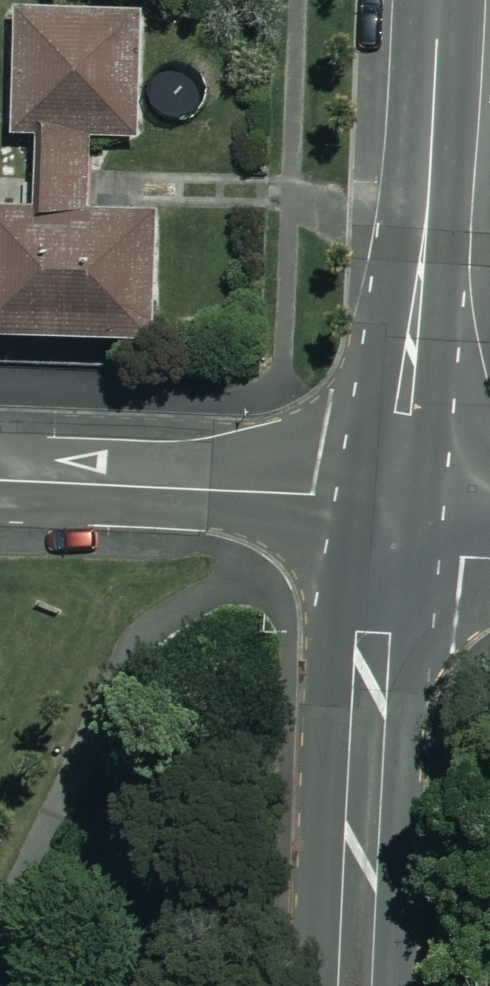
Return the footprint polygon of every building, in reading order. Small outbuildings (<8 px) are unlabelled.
[(11,20),(11,148),(34,148),(34,219),(0,219),(0,345),(148,346),(148,219),(87,219),(87,143),(136,143),(136,20),(11,20)]
